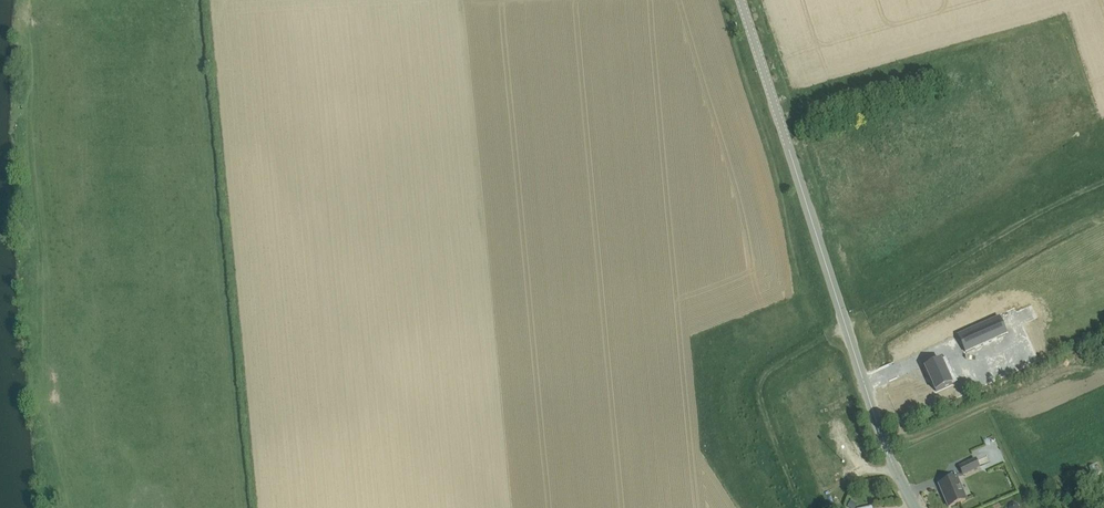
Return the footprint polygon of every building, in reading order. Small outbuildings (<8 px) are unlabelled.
[(1000,318),(958,336),(966,354),(1007,335),(1000,318)] [(946,359),(925,368),(935,392),(957,383),(952,373),(947,376),(944,367),(949,365),(946,359)] [(959,466),(963,475),(980,468),(976,459),(959,466)] [(949,507),(954,505),(966,499),(956,477),(939,484),(949,507)]
